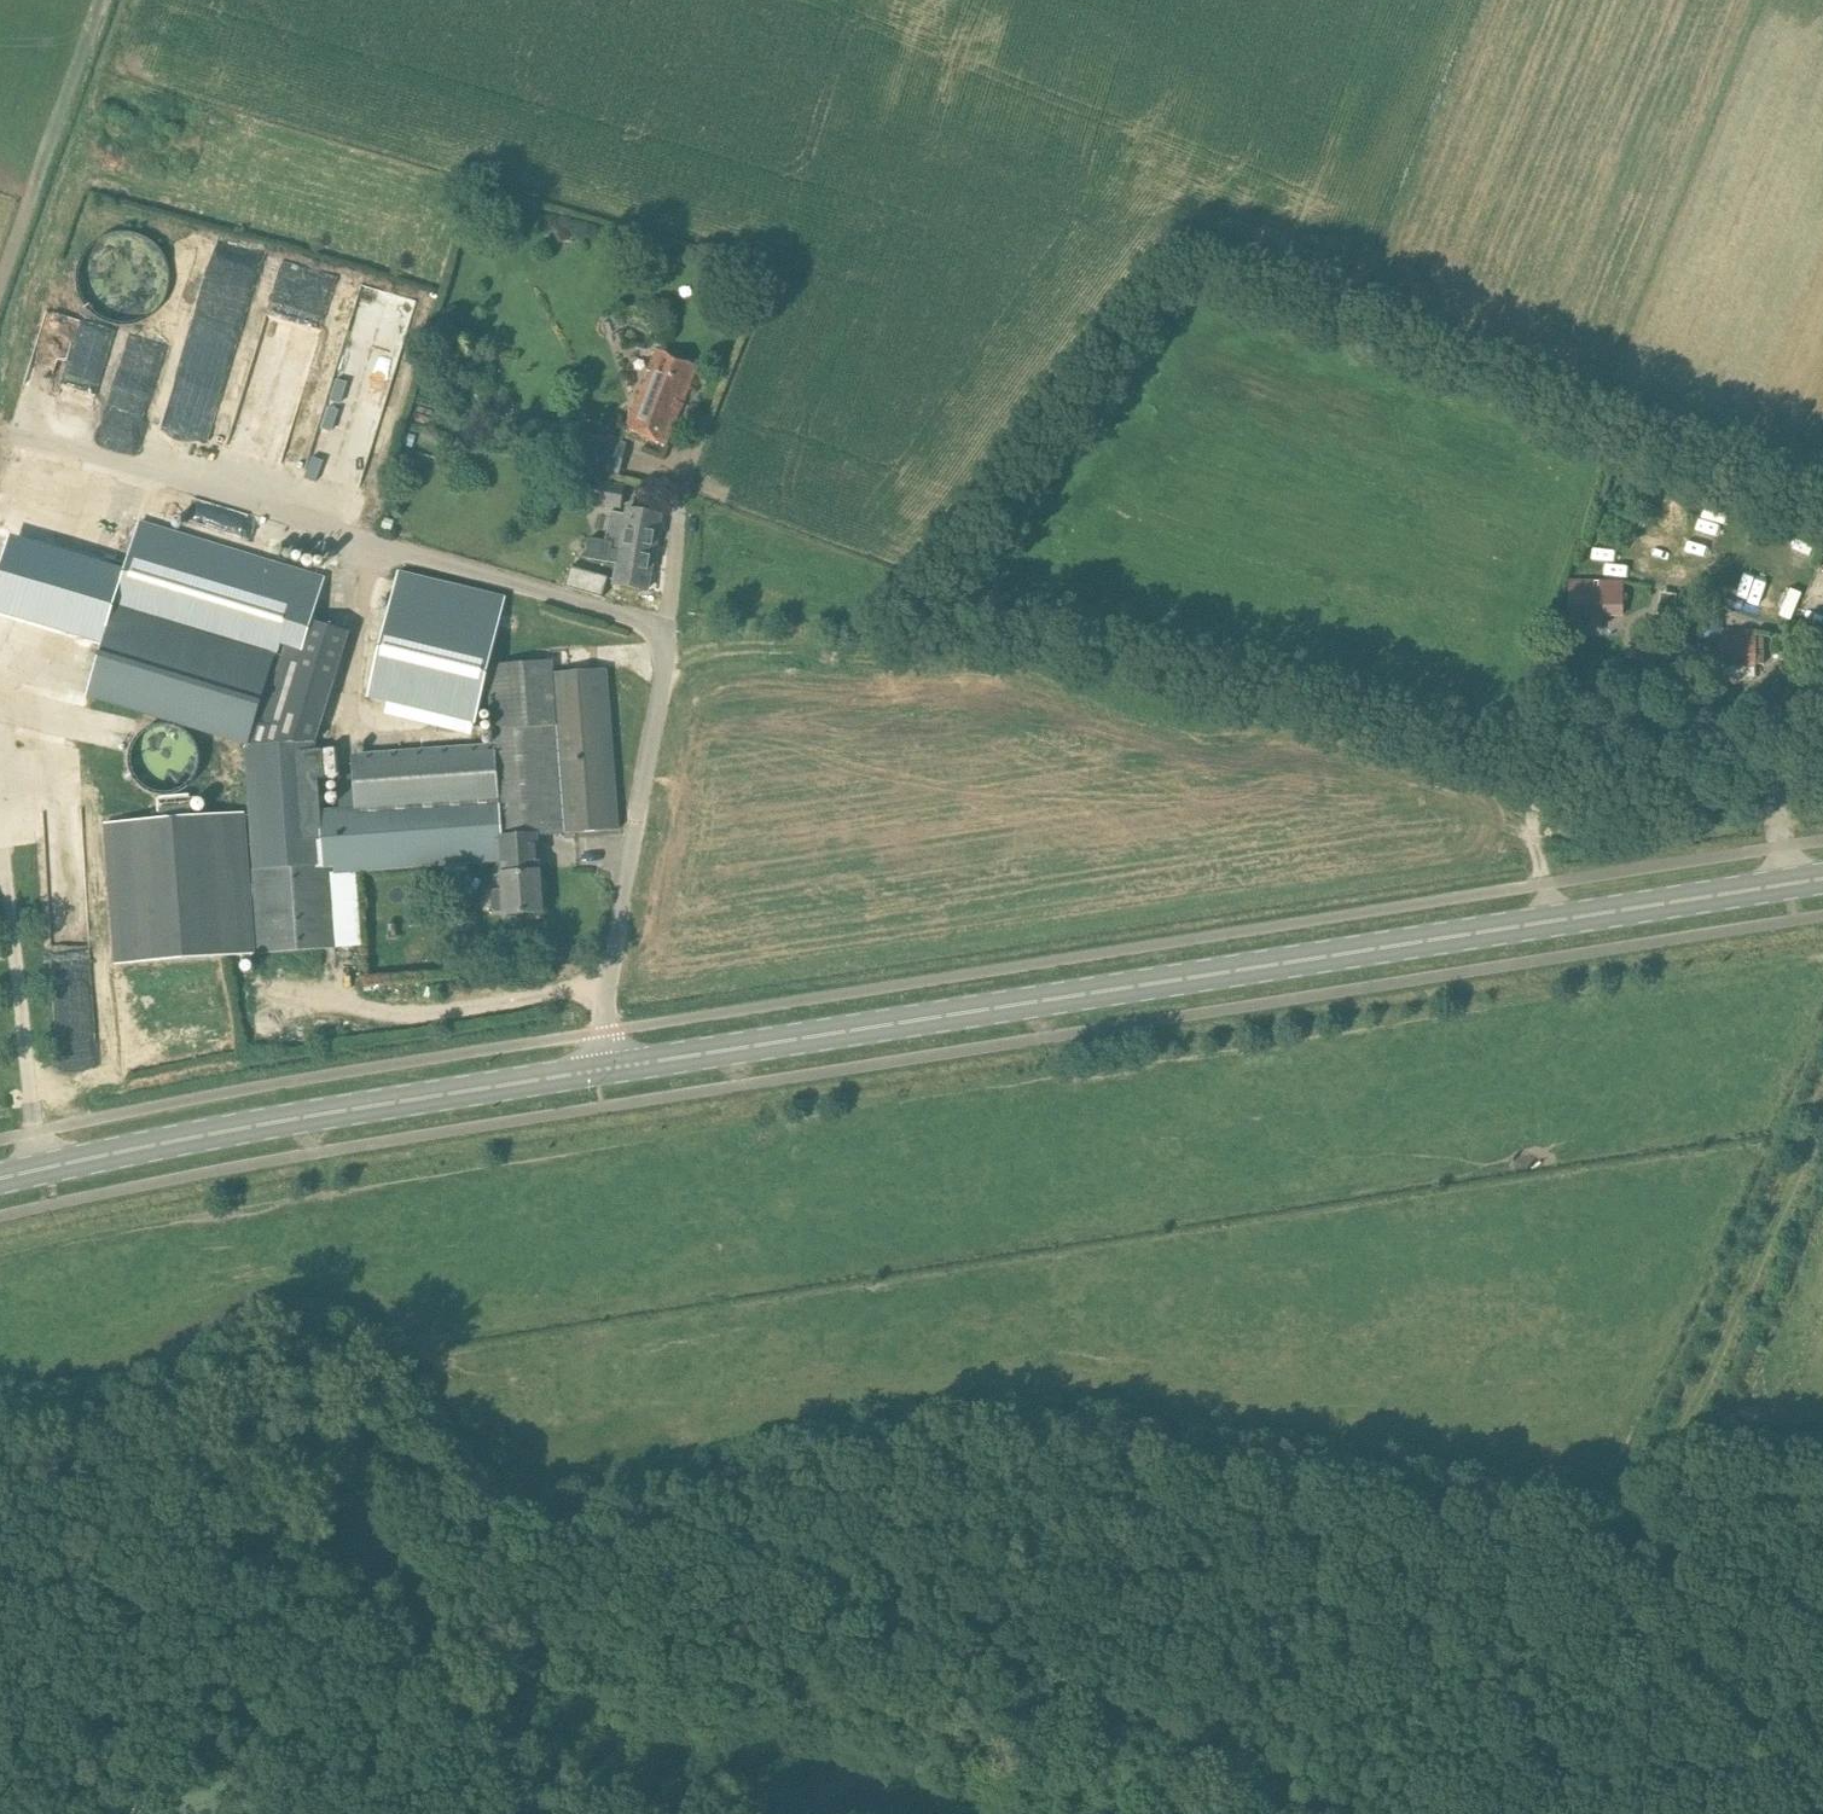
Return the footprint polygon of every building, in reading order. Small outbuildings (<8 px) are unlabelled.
[(667,444),(698,365),(657,349),(626,428),(667,444)] [(584,432),(575,466),(619,476),(627,443),(584,432)] [(421,468),(409,465),(407,474),(419,477),(421,468)] [(582,501),(621,509),(626,485),(586,477),(582,501)] [(51,514),(9,500),(1,526),(14,530),(11,540),(7,551),(18,555),(13,568),(8,567),(0,592),(0,638),(8,641),(51,514)] [(622,543),(656,549),(662,515),(628,509),(627,511),(611,508),(606,536),(608,536),(608,535),(623,538),(622,543)] [(85,697),(248,746),(271,672),(281,645),(302,652),(283,713),(322,724),(350,632),(312,619),(325,577),(304,571),(139,522),(109,622),(85,697)] [(656,549),(606,540),(590,538),(586,558),(610,562),(612,549),(621,550),(615,582),(649,588),(656,549)] [(602,596),(608,577),(572,567),(566,586),(602,596)] [(368,699),(474,724),(505,598),(399,572),(368,699)] [(1822,599),(1822,585),(1770,574),(1767,588),(1822,599)] [(1569,616),(1586,616),(1623,616),(1624,580),(1570,580),(1569,616)] [(1719,637),(1706,637),(1706,664),(1719,664),(1719,665),(1756,665),(1756,664),(1764,664),(1764,651),(1757,651),(1757,631),(1719,631),(1719,637)] [(1660,656),(1648,649),(1640,660),(1652,668),(1660,656)] [(506,912),(506,913),(543,910),(537,835),(618,829),(606,669),(552,673),(552,660),(490,665),(496,741),(453,745),(356,753),(358,807),(320,810),(318,740),(249,745),(258,869),(251,870),(259,954),(340,949),(335,874),(445,866),(446,880),(470,878),(469,865),(502,862),(504,889),(495,889),(491,894),(492,909),(497,912),(506,912)] [(1763,695),(1758,707),(1770,712),(1775,699),(1763,695)] [(257,955),(246,812),(103,822),(114,965),(257,955)]
